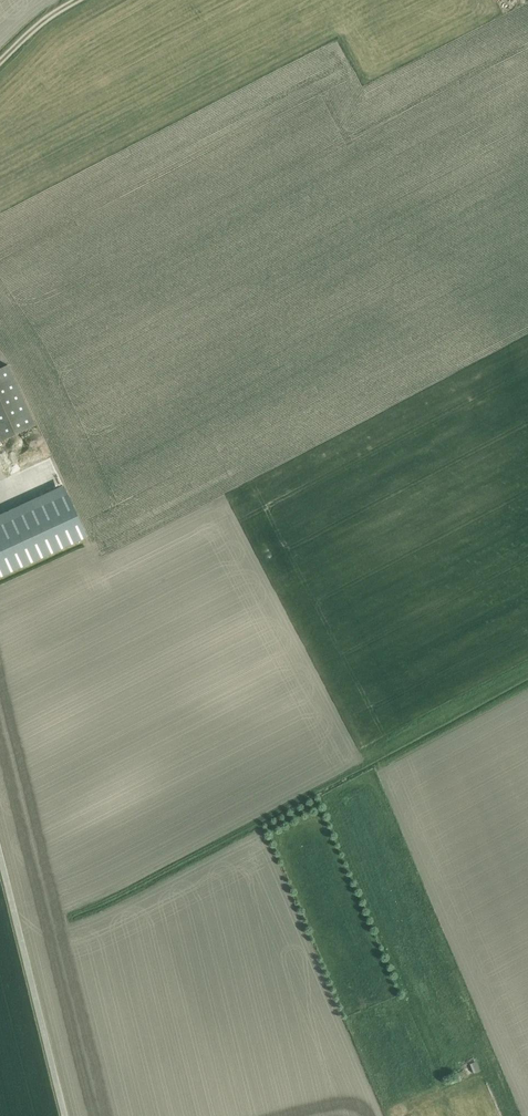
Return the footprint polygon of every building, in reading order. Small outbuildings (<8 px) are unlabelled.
[(37,424),(10,364),(0,369),(0,441),(37,424)] [(32,436),(9,443),(16,462),(38,454),(32,436)] [(0,510),(0,575),(87,536),(62,482),(0,510)] [(452,1059),(456,1072),(469,1069),(464,1055),(452,1059)]
